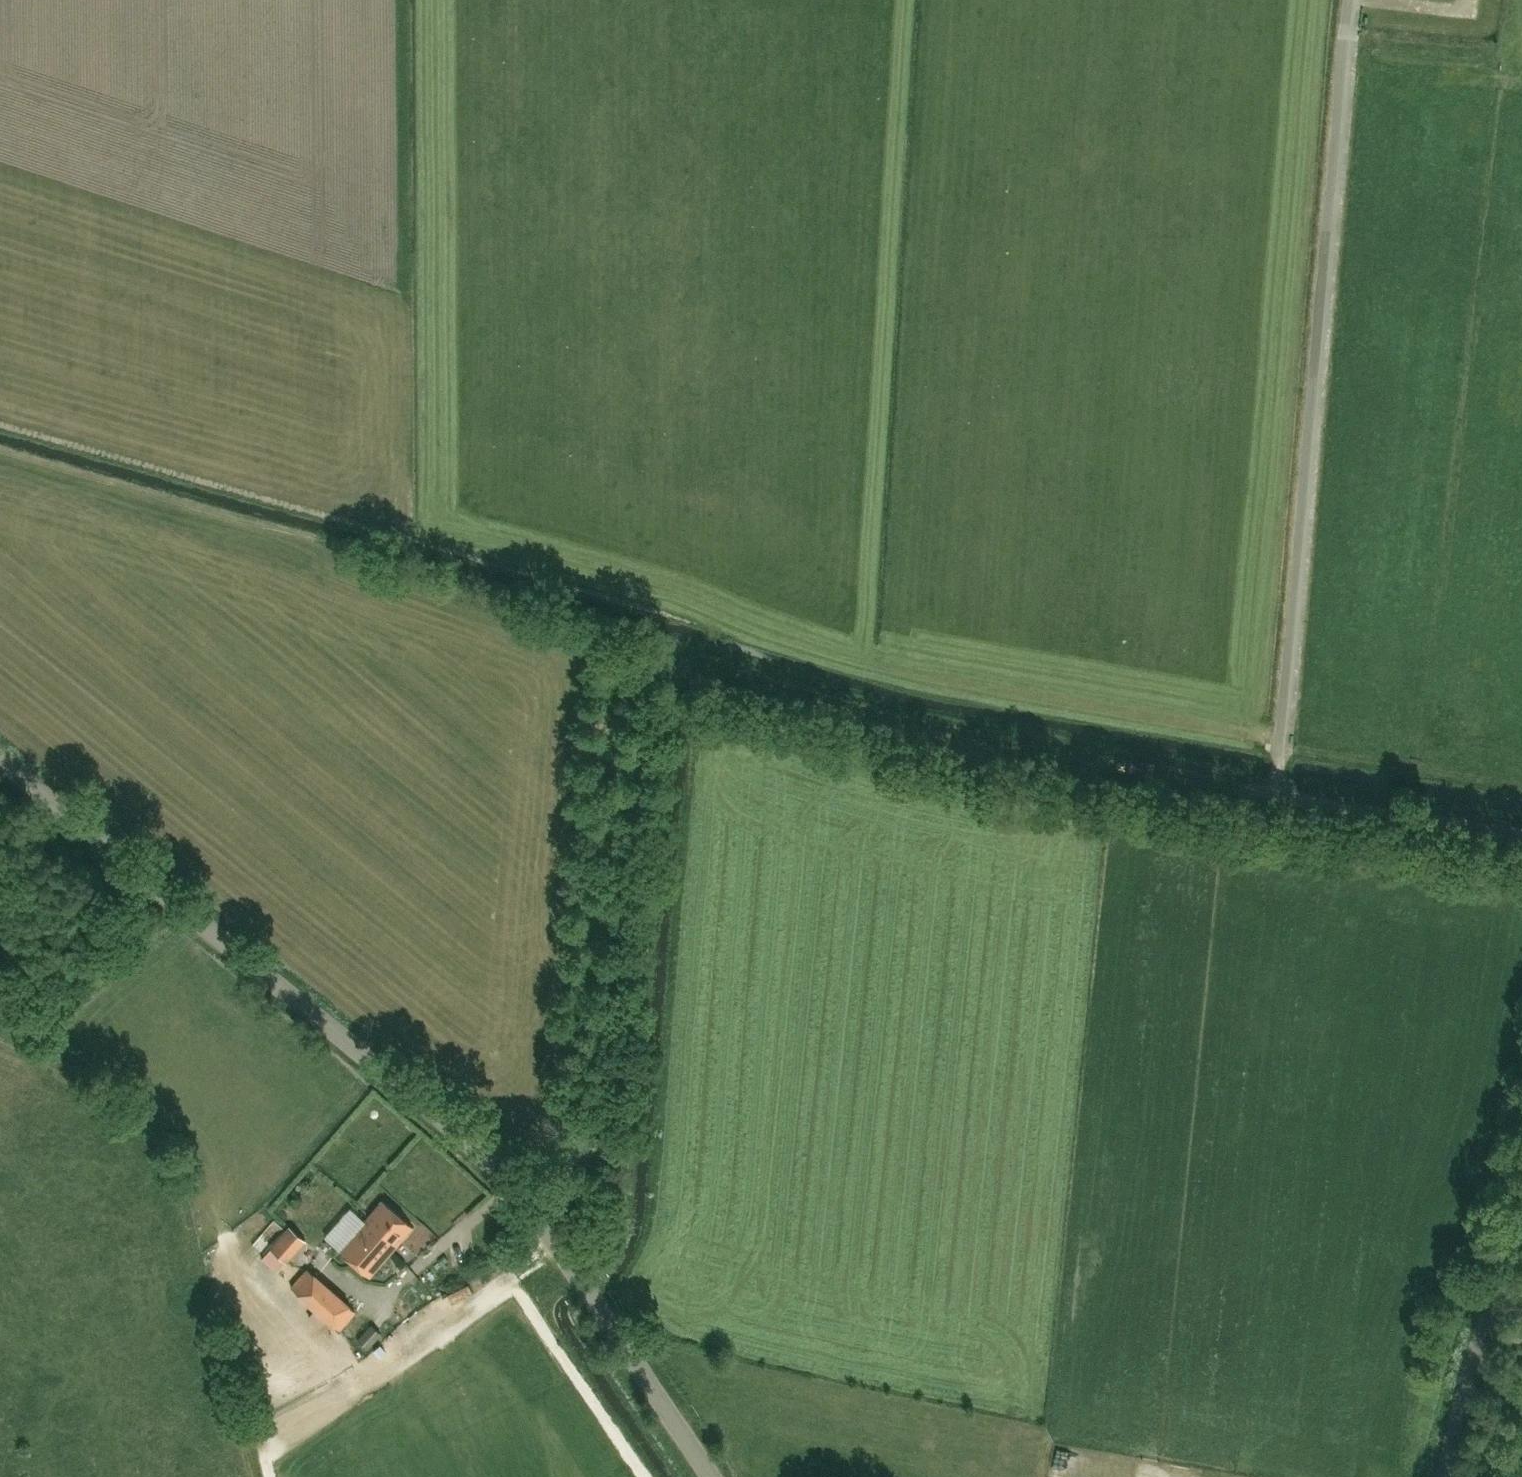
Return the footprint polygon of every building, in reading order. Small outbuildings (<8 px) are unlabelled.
[(369,1276),(412,1227),(382,1200),(339,1250),(369,1276)] [(304,1239),(288,1226),(270,1247),(286,1261),(304,1239)] [(306,1268),(290,1286),(340,1331),(356,1313),(306,1268)] [(358,1339),(366,1347),(381,1332),(372,1324),(358,1339)]
